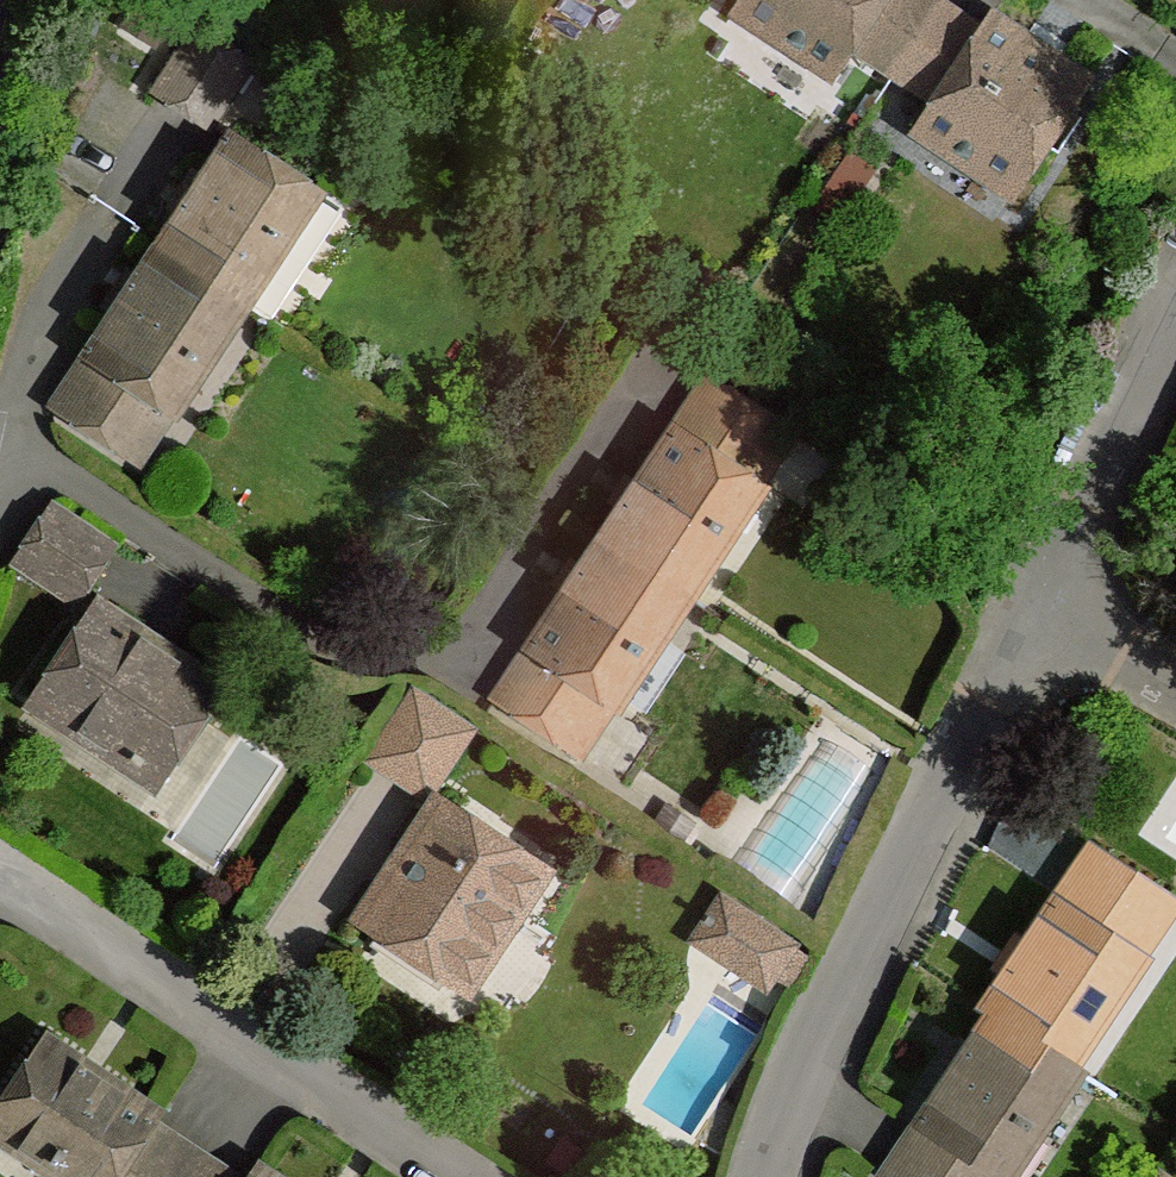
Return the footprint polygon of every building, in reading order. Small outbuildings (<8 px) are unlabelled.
[(736,6),(837,74),(854,49),(887,0),(741,0),(736,6)] [(936,0),(887,0),(854,49),(897,75),(941,4),(936,0)] [(982,31),(941,4),(897,75),(935,102),(982,31)] [(989,19),(982,31),(935,102),(918,126),(1017,191),(1088,83),(989,19)] [(250,64),(199,30),(157,91),(210,126),(250,64)] [(232,137),(159,247),(239,300),(283,234),(278,230),(307,186),(232,137)] [(239,300),(159,247),(87,357),(149,398),(162,406),(192,361),(196,364),(239,300)] [(149,398),(87,357),(54,406),(116,447),(149,398)] [(708,380),(676,428),(737,469),(769,420),(708,380)] [(601,538),(682,591),(725,527),(721,524),(751,479),(737,469),(676,428),(601,538)] [(114,547),(53,507),(17,561),(20,564),(43,579),(78,602),(114,547)] [(601,538),(529,650),(592,690),(605,698),(635,653),(640,656),(682,591),(601,538)] [(43,579),(20,564),(7,582),(31,598),(43,579)] [(95,611),(36,699),(160,782),(219,694),(95,611)] [(592,690),(529,650),(497,698),(560,740),(592,690)] [(605,698),(592,690),(560,740),(582,754),(614,705),(605,698)] [(467,730),(417,698),(374,759),(427,792),(467,730)] [(543,866),(443,802),(363,924),(463,989),(543,866)] [(1092,847),(1058,899),(1119,940),(1153,888),(1092,847)] [(985,1008),(994,1014),(1064,1062),(1106,998),(1101,995),(1133,949),(1119,940),(1058,899),(985,1008)] [(795,946),(725,900),(696,939),(769,986),(795,946)] [(1064,1062),(994,1014),(919,1123),(980,1163),(995,1173),(1024,1129),(1029,1132),(1072,1068),(1064,1062)] [(0,1113),(0,1129),(74,1176),(117,1176),(152,1122),(155,1118),(44,1046),(0,1113)] [(152,1122),(117,1176),(184,1176),(200,1153),(152,1122)] [(980,1163),(919,1123),(884,1174),(888,1176),(971,1176),(980,1163)] [(200,1153),(184,1176),(237,1176),(200,1153)]
